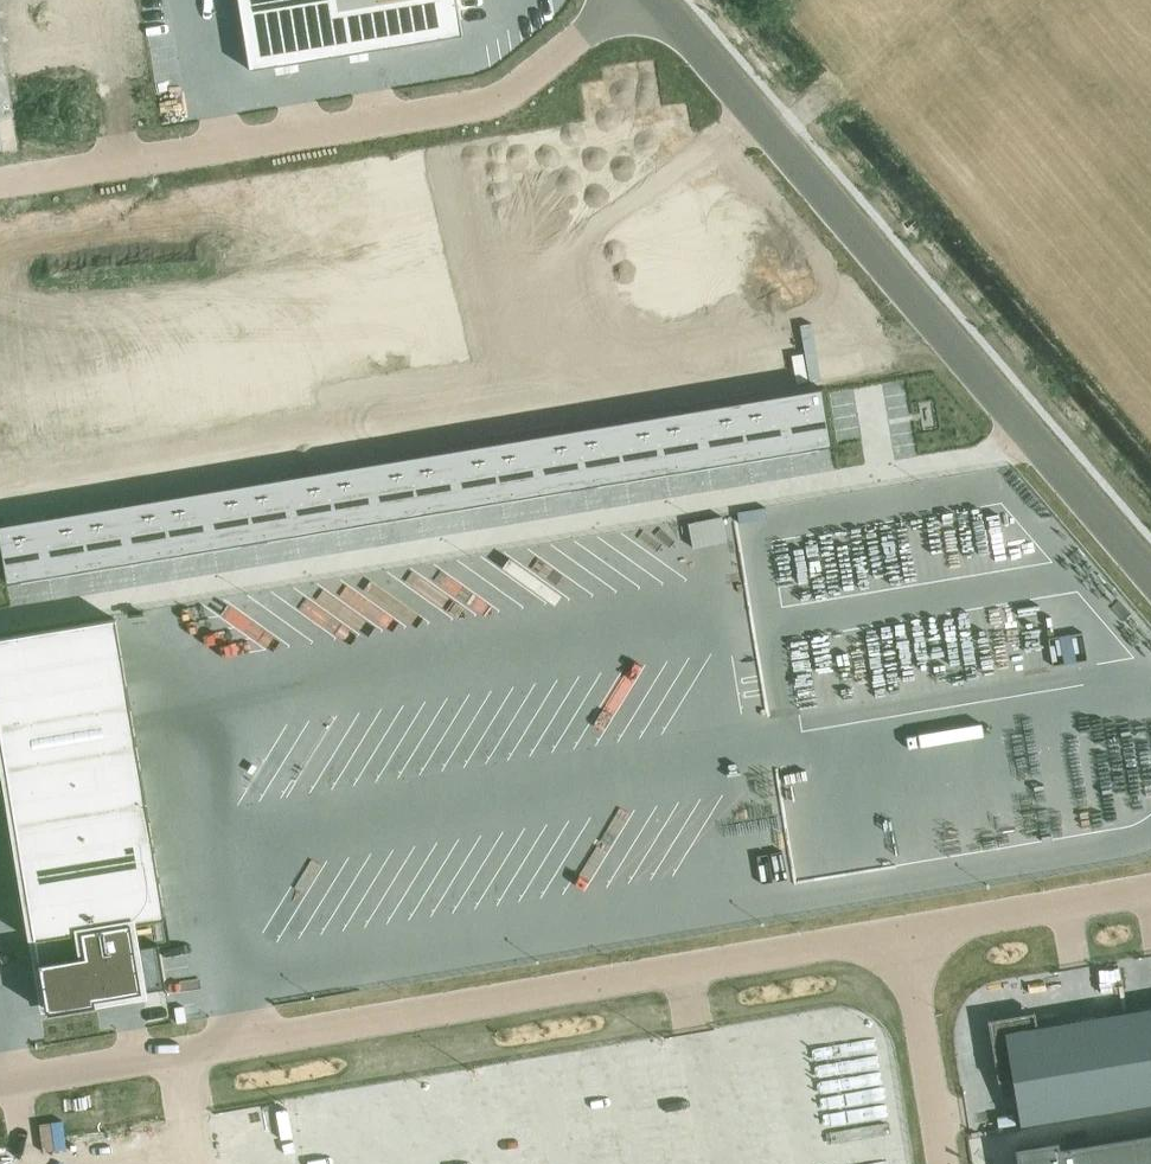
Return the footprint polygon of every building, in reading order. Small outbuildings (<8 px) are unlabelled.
[(251,71),(464,36),(458,0),(239,0),(251,71)] [(0,293),(0,524),(822,387),(804,279),(734,291),(715,176),(723,174),(721,173),(0,293)] [(823,388),(781,395),(791,451),(832,445),(823,388)] [(781,395),(740,401),(750,458),(791,451),(781,395)] [(740,401),(699,408),(708,465),(750,458),(740,401)] [(699,408),(658,415),(667,472),(708,465),(699,408)] [(658,415),(617,422),(626,479),(667,472),(658,415)] [(617,422),(575,429),(585,486),(626,479),(617,422)] [(575,429),(534,436),(544,493),(585,486),(575,429)] [(534,436),(493,443),(502,500),(544,493),(534,436)] [(493,443),(452,450),(461,506),(502,500),(493,443)] [(452,450),(410,456),(420,513),(461,506),(452,450)] [(410,456),(369,463),(379,520),(420,513),(410,456)] [(369,463),(328,470),(338,527),(379,520),(369,463)] [(328,470),(287,477),(296,534),(338,527),(328,470)] [(287,477),(246,484),(255,541),(296,534),(287,477)] [(246,484),(204,491),(214,548),(255,541),(246,484)] [(204,491),(163,498),(173,555),(214,548),(204,491)] [(163,498),(122,504),(132,561),(173,555),(163,498)] [(122,504),(81,511),(90,568),(132,561),(122,504)] [(81,511),(40,518),(49,575),(90,568),(81,511)] [(0,525),(0,534),(8,582),(49,575),(40,518),(0,525)] [(131,704),(118,626),(0,646),(0,709),(51,701),(53,716),(131,704)] [(0,709),(0,727),(24,874),(25,874),(47,1006),(48,1012),(96,1004),(95,998),(97,998),(148,990),(166,987),(159,945),(157,937),(169,935),(160,883),(131,704),(53,716),(51,701),(0,709)] [(988,1019),(999,1081),(1013,1079),(1020,1125),(1150,1103),(1150,1007),(1037,1026),(1035,1012),(988,1019)] [(1017,1148),(1019,1163),(1150,1163),(1150,1131),(1059,1146),(1058,1141),(1017,1148)]
